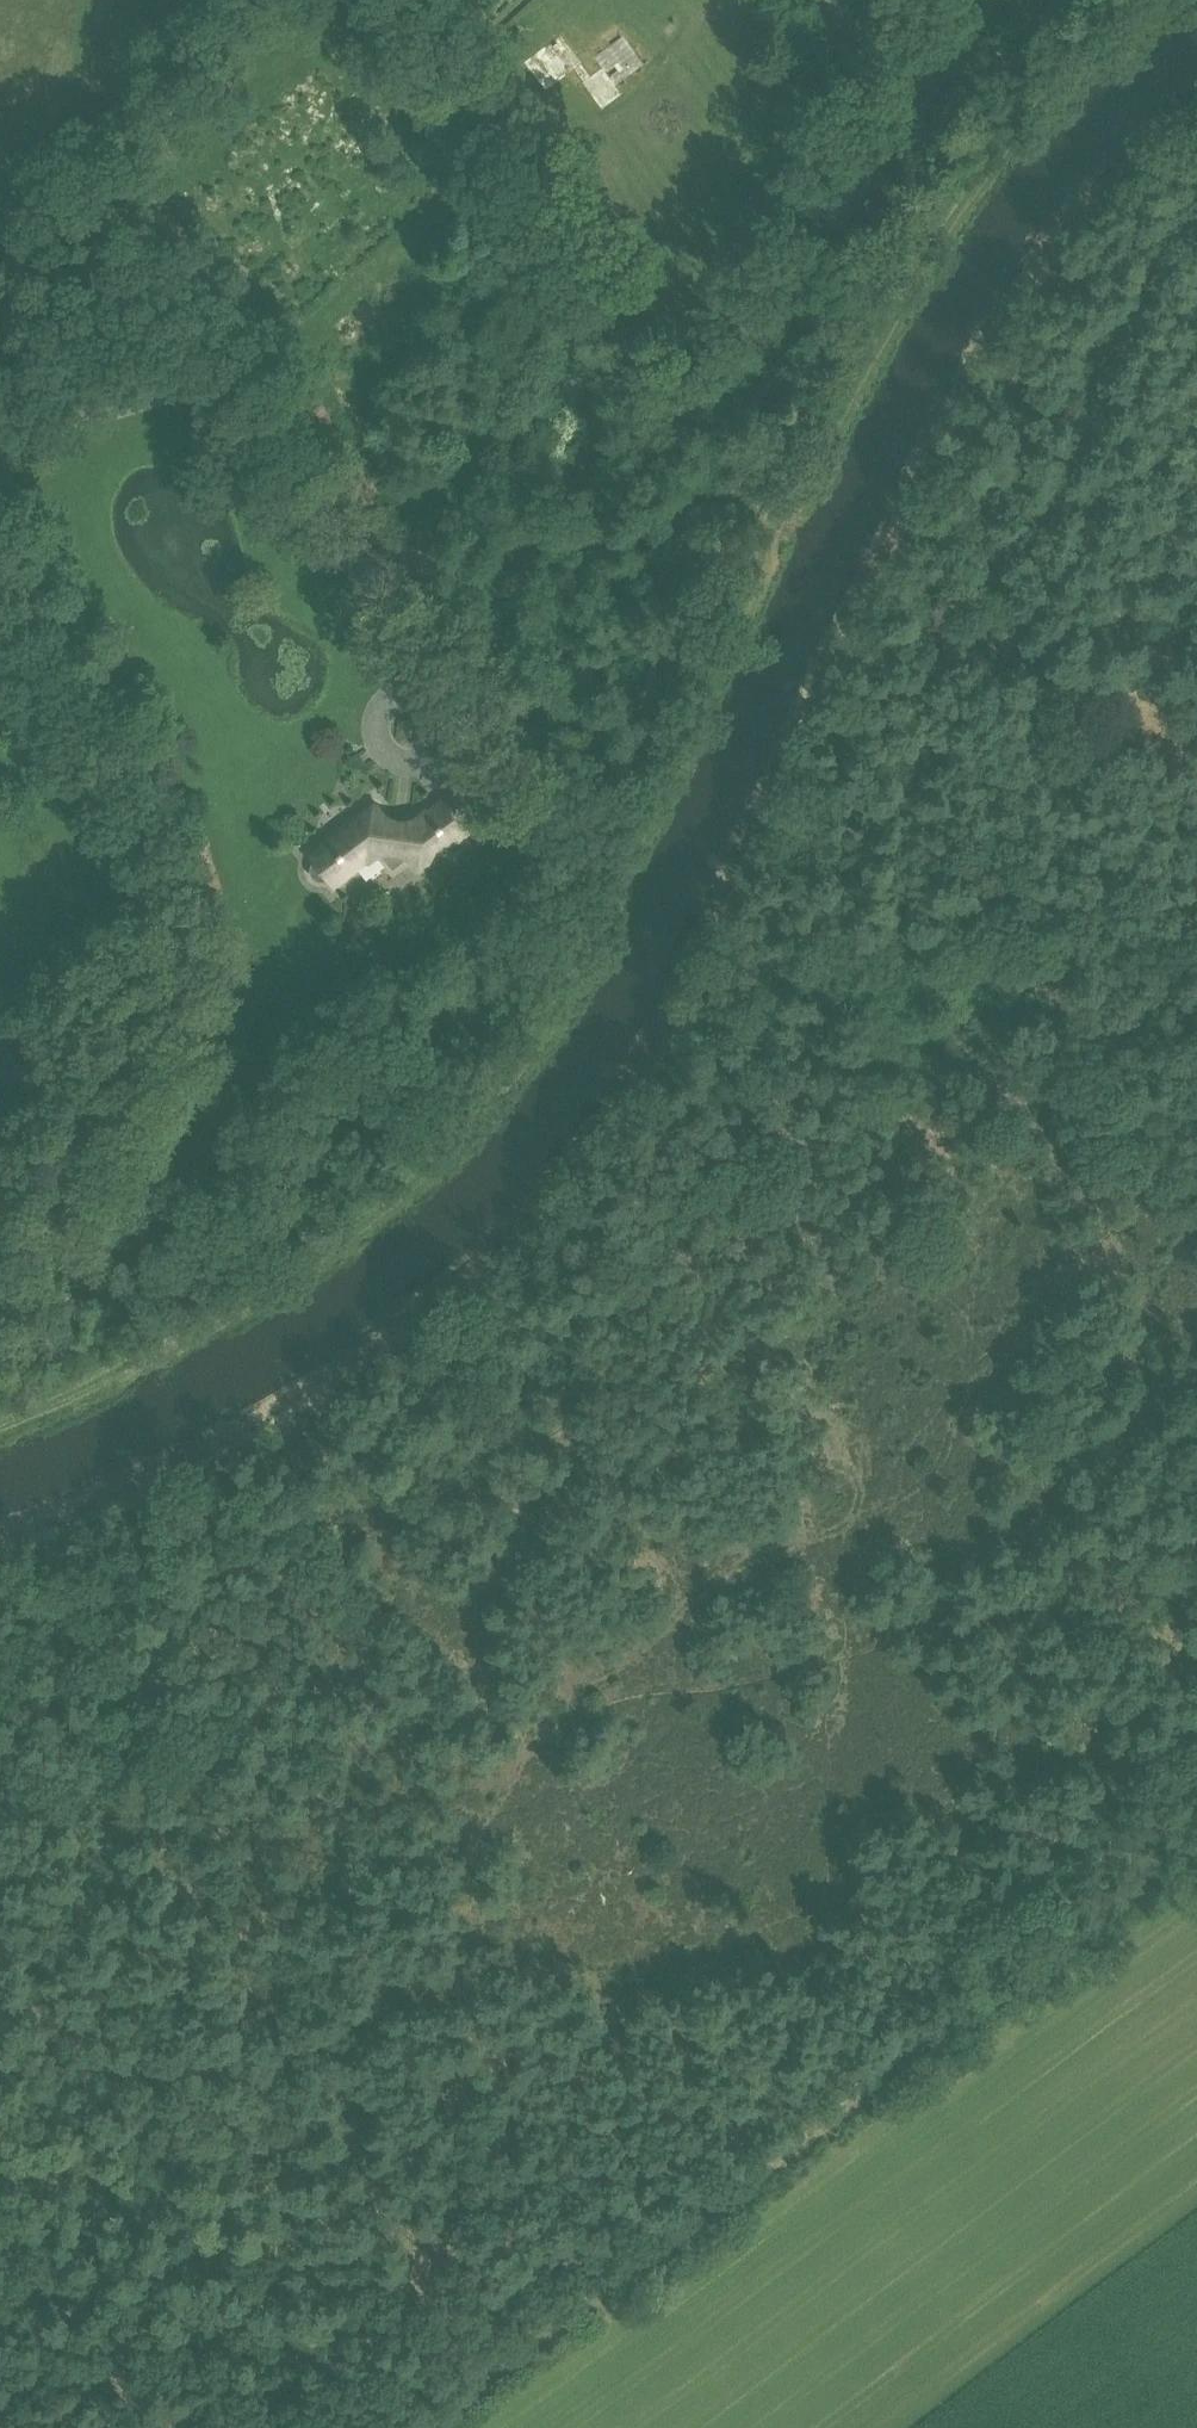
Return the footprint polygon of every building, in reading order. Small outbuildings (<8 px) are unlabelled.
[(392,823),(389,825),(374,805),(310,854),(315,860),(312,864),(311,868),(311,872),(313,876),(316,879),(320,880),(325,880),(329,878),(333,884),(378,850),(393,870),(412,855),(420,866),(445,848),(448,851),(452,852),(456,852),(460,850),(463,847),(465,842),(464,838),(462,834),(496,808),(473,778),(408,827),(406,825),(403,823),(399,822),(395,822),(392,823)]
